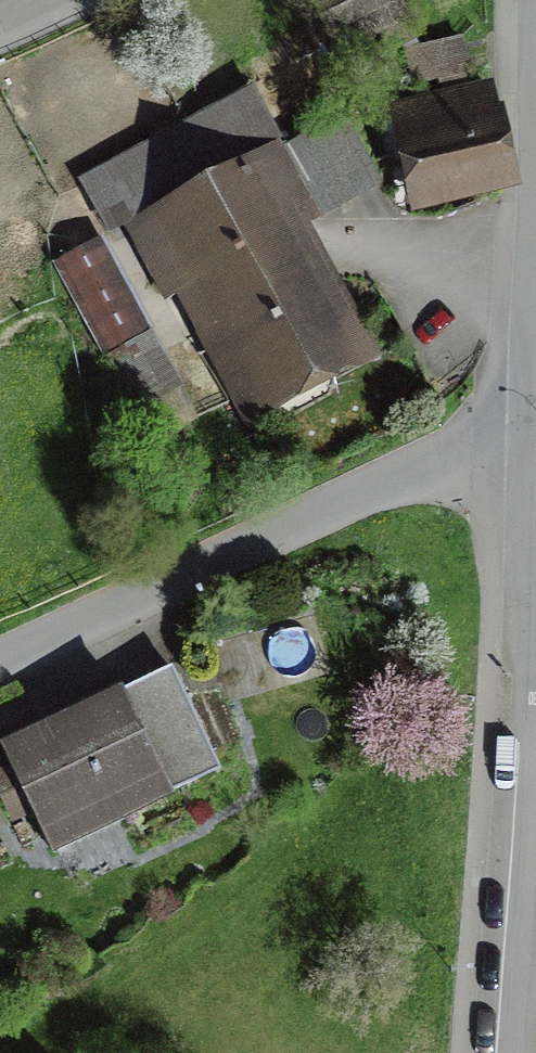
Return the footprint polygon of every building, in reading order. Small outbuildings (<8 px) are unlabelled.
[(337,65),(413,33),(399,0),(310,0),(337,65)] [(419,221),(513,198),(489,100),(395,123),(419,221)] [(382,375),(308,237),(382,198),(345,128),(290,158),(259,101),(84,195),(111,245),(129,235),(244,448),(382,375)] [(111,364),(148,440),(193,417),(155,341),(110,253),(57,280),(102,368),(111,364)] [(174,675),(9,755),(60,860),(225,780),(174,675)]
